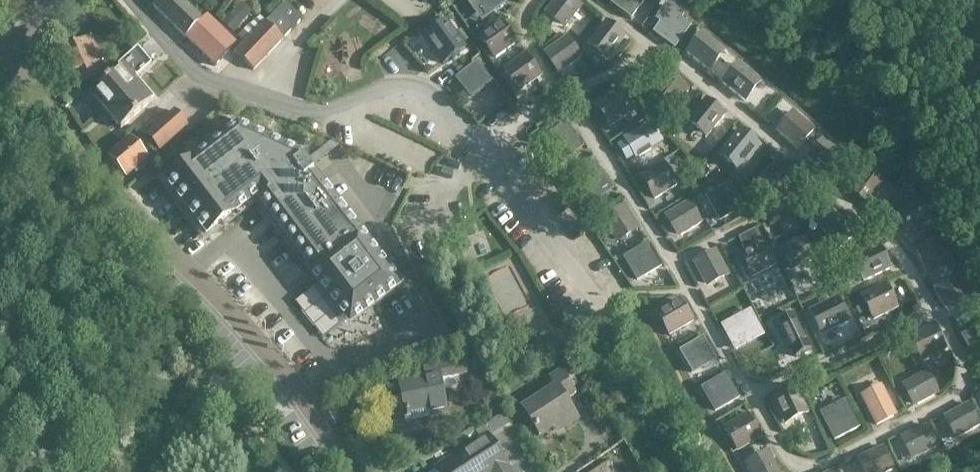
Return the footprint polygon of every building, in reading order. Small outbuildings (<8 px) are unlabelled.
[(201,19),(182,0),(159,0),(153,6),(185,36),(201,19)] [(505,0),(479,0),(488,12),(505,0)] [(581,5),(574,0),(554,0),(547,9),(566,24),(581,5)] [(641,0),(610,0),(630,15),(641,0)] [(673,46),(688,26),(668,12),(654,31),(673,46)] [(206,14),(202,19),(185,36),(214,65),(235,43),(206,14)] [(253,69),(283,38),(265,21),(235,51),(253,69)] [(609,55),(624,36),(605,21),(590,40),(609,55)] [(444,22),(424,36),(442,63),(463,48),(444,22)] [(494,56),(514,41),(500,22),(480,36),(494,56)] [(705,67),(720,48),(701,33),(686,52),(705,67)] [(78,82),(109,70),(103,56),(99,57),(90,36),(63,47),(78,82)] [(561,70),(580,56),(566,36),(547,50),(561,70)] [(112,106),(140,82),(135,77),(150,64),(136,49),(118,65),(120,68),(91,94),(104,109),(110,104),(112,106)] [(518,90),(538,75),(524,55),(504,70),(518,90)] [(471,96),(490,80),(475,61),(456,76),(471,96)] [(737,63),(721,82),(745,102),(761,82),(737,63)] [(670,109),(686,90),(667,74),(651,93),(670,109)] [(110,104),(104,109),(120,128),(154,98),(140,82),(112,106),(110,104)] [(620,88),(595,104),(609,124),(633,109),(620,88)] [(706,136),(723,114),(705,98),(687,120),(706,136)] [(186,124),(173,109),(145,133),(159,148),(186,124)] [(797,148),(813,130),(794,114),(779,132),(797,148)] [(194,158),(164,181),(205,234),(256,195),(350,317),(396,282),(290,143),(234,120),(191,153),(194,158)] [(625,141),(617,146),(625,159),(633,154),(635,157),(662,140),(650,121),(623,137),(625,141)] [(560,160),(579,145),(565,125),(545,140),(560,160)] [(739,129),(718,154),(738,170),(758,145),(739,129)] [(140,170),(147,164),(143,159),(145,157),(128,137),(108,154),(126,174),(132,169),(135,172),(138,169),(140,170)] [(823,139),(807,157),(830,177),(846,158),(823,139)] [(775,198),(793,177),(775,161),(757,182),(775,198)] [(654,197),(675,184),(662,163),(641,176),(654,197)] [(587,198),(607,184),(592,164),(572,178),(587,198)] [(869,204),(883,184),(863,170),(849,190),(869,204)] [(719,218),(741,205),(729,184),(707,196),(719,218)] [(913,197),(891,214),(908,235),(930,218),(913,197)] [(677,236),(700,221),(688,201),(664,215),(677,236)] [(616,241),(637,229),(622,205),(601,218),(616,241)] [(838,247),(853,234),(832,210),(817,223),(838,247)] [(789,269),(815,257),(805,235),(779,247),(789,269)] [(926,272),(950,261),(939,238),(916,248),(926,272)] [(752,275),(774,263),(762,241),(741,253),(752,275)] [(637,278),(658,266),(645,245),(624,257),(637,278)] [(863,279),(889,267),(878,245),(853,257),(863,279)] [(706,285),(727,274),(714,249),(693,261),(706,285)] [(946,308),(966,296),(954,275),(934,287),(946,308)] [(873,317),(895,306),(884,285),(862,295),(873,317)] [(810,311),(821,333),(847,320),(836,298),(810,311)] [(669,333),(690,321),(678,299),(657,312),(669,333)] [(806,344),(788,307),(770,316),(788,353),(806,344)] [(735,347),(761,333),(749,311),(723,325),(735,347)] [(979,353),(979,325),(963,335),(974,356),(979,353)] [(921,359),(943,348),(933,326),(911,336),(921,359)] [(691,371),(712,359),(700,338),(679,350),(691,371)] [(438,377),(464,372),(461,359),(435,364),(437,377),(399,385),(406,418),(444,410),(438,377)] [(565,425),(576,418),(564,399),(574,392),(559,369),(549,376),(555,385),(521,407),(539,434),(561,419),(565,425)] [(913,405),(937,392),(926,371),(902,384),(913,405)] [(715,409),(736,397),(724,376),(703,388),(715,409)] [(794,386),(772,396),(785,423),(807,413),(794,386)] [(876,423),(894,414),(880,386),(862,395),(876,423)] [(844,401),(822,413),(835,438),(857,427),(855,423),(844,401)] [(958,435),(979,424),(968,403),(947,414),(958,435)] [(737,448),(758,436),(746,415),(725,427),(737,448)] [(914,456),(935,445),(925,424),(903,435),(914,456)] [(505,464),(506,464),(487,434),(434,468),(436,471),(510,471),(505,464)] [(892,468),(883,446),(861,455),(868,471),(883,471),(892,468)] [(768,453),(747,465),(751,471),(778,471),(768,453)] [(609,459),(590,471),(618,471),(609,459)]
